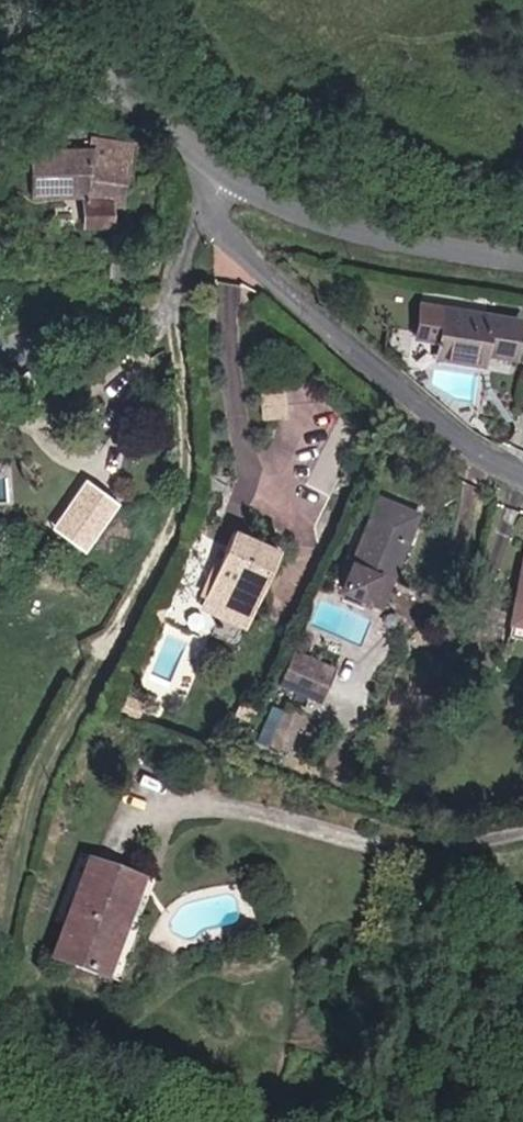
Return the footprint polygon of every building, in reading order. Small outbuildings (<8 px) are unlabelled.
[(90,150),(33,151),(34,195),(84,194),(84,225),(109,224),(109,201),(119,203),(130,144),(92,139),(90,150)] [(140,259),(110,258),(110,276),(140,276),(140,259)] [(521,321),(421,305),(416,336),(439,340),(436,355),(483,363),(485,352),(515,357),(520,323),(521,321)] [(520,323),(515,357),(522,358),(522,323),(520,323)] [(282,377),(262,379),(264,411),(283,409),(282,377)] [(83,480),(54,520),(86,545),(116,504),(83,480)] [(416,514),(379,499),(341,589),(379,605),(416,514)] [(54,520),(50,526),(82,550),(86,545),(54,520)] [(224,609),(222,614),(246,625),(278,552),(233,531),(202,599),(224,609)] [(511,621),(522,624),(522,563),(511,621)] [(224,609),(202,599),(200,604),(222,614),(224,609)] [(146,617),(160,623),(167,607),(153,600),(146,617)] [(294,652),(279,683),(320,701),(334,670),(294,652)] [(124,697),(118,710),(136,717),(142,704),(124,697)] [(256,708),(242,701),(235,715),(248,722),(256,708)] [(295,745),(307,712),(284,704),(272,737),(295,745)] [(137,882),(90,864),(55,959),(101,977),(137,882)] [(144,884),(137,882),(101,977),(117,983),(141,923),(131,919),(144,884)] [(178,1090),(160,1085),(157,1098),(175,1103),(178,1090)]
